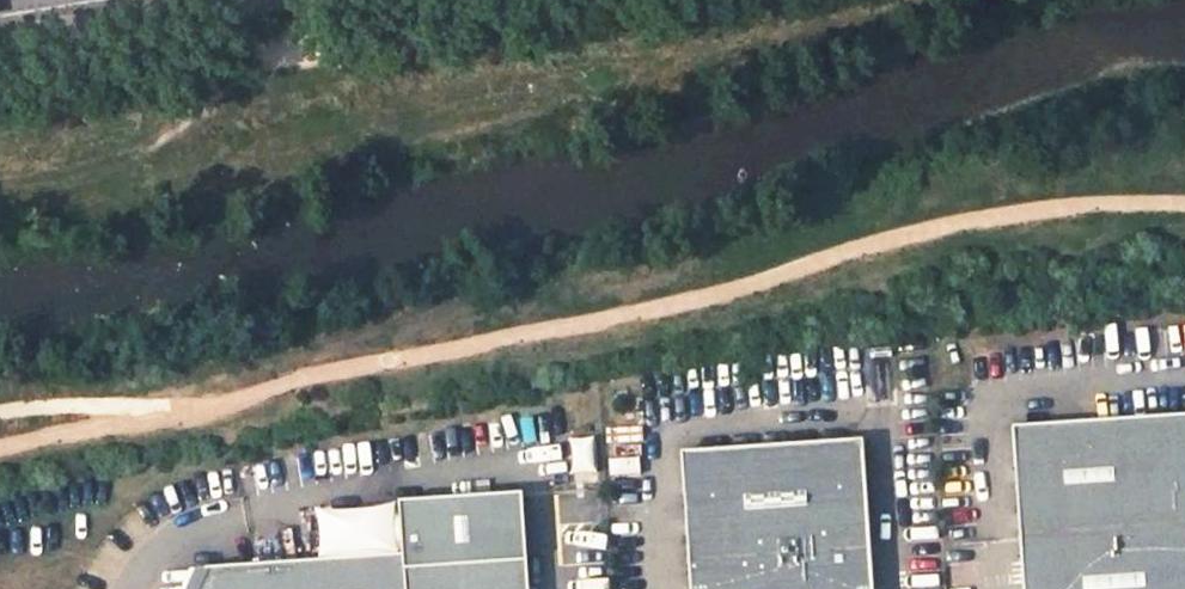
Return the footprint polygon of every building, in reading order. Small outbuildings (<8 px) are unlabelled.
[(49,9),(107,0),(0,0),(0,17),(49,9)] [(1013,425),(1025,588),(1184,588),(1184,414),(1013,425)] [(597,437),(572,439),(574,473),(599,472),(597,437)] [(863,439),(681,451),(690,588),(873,588),(863,439)] [(406,553),(206,567),(197,586),(196,588),(529,588),(523,492),(402,500),(406,553)]
